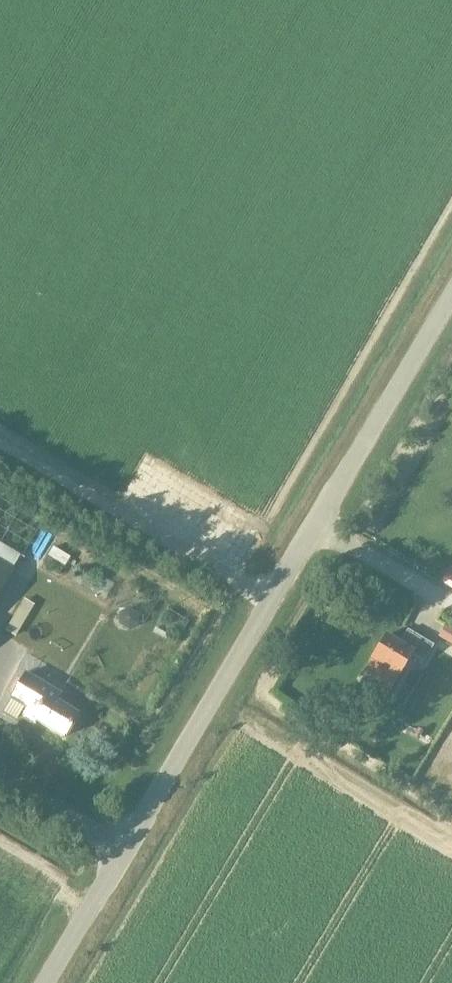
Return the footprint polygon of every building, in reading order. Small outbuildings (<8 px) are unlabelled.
[(64,562),(69,552),(50,543),(45,553),(64,562)] [(14,570),(0,562),(0,593),(14,570)] [(444,626),(438,636),(451,644),(451,630),(444,626)] [(370,661),(398,677),(412,655),(423,662),(433,646),(407,630),(399,644),(385,636),(370,661)] [(13,664),(22,645),(13,641),(4,660),(13,664)] [(63,737),(76,715),(55,702),(59,695),(25,674),(10,699),(27,709),(23,714),(63,737)] [(43,831),(46,826),(39,822),(36,828),(43,831)]
